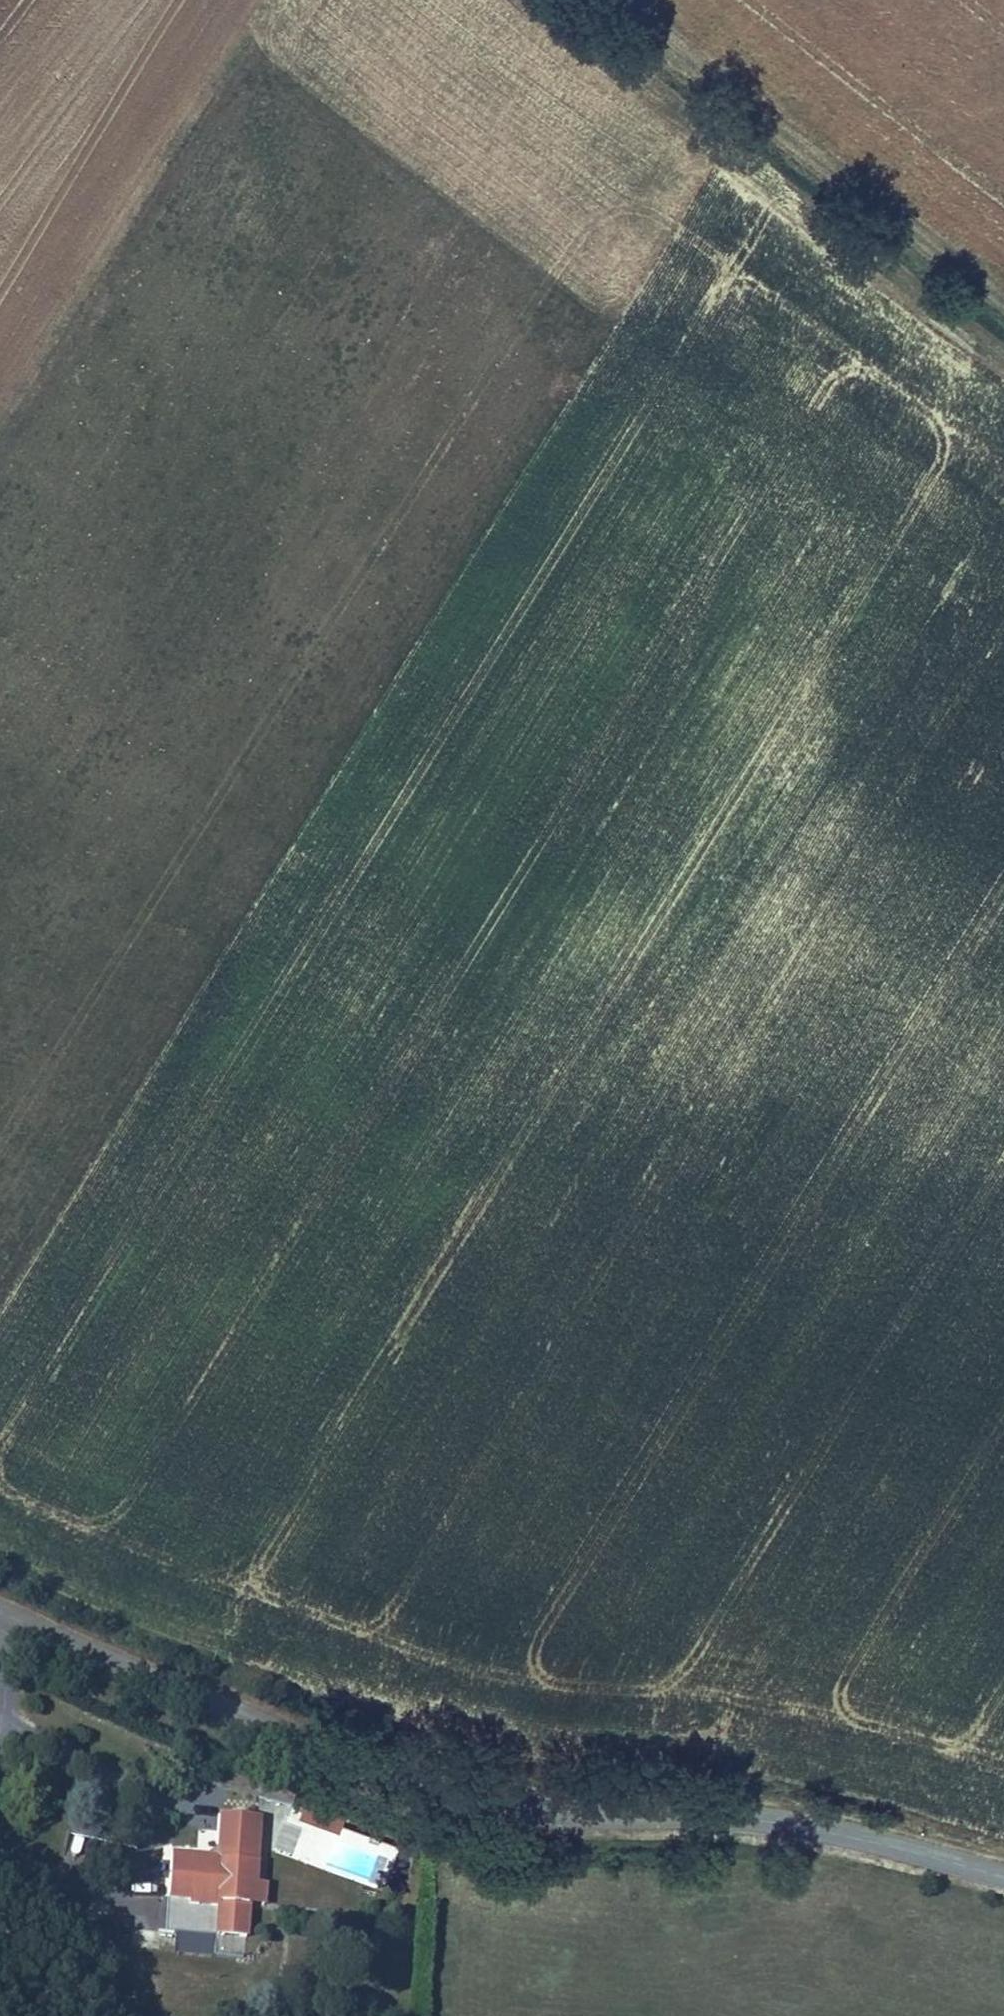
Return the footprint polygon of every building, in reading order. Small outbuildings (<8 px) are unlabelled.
[(305,1797),(298,1818),(339,1832),(346,1811),(305,1797)] [(226,1846),(256,1849),(258,1819),(229,1817),(226,1846)] [(224,1861),(254,1864),(256,1849),(226,1846),(224,1861)] [(216,1939),(248,1941),(251,1914),(263,1915),(265,1895),(252,1894),(254,1864),(224,1861),(223,1870),(171,1865),(167,1909),(191,1911),(192,1905),(219,1907),(218,1919),(216,1939)] [(192,1905),(191,1911),(190,1916),(218,1919),(219,1907),(192,1905)] [(215,1951),(246,1954),(248,1941),(216,1939),(215,1951)]
